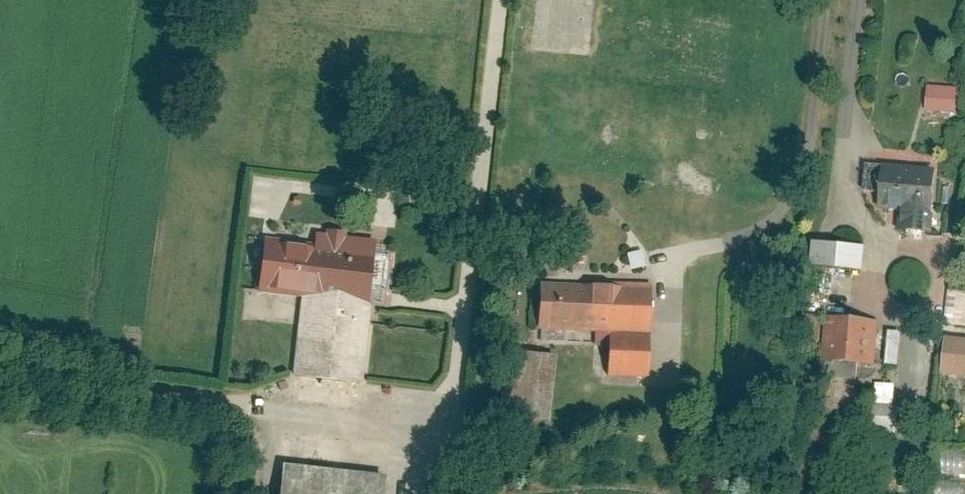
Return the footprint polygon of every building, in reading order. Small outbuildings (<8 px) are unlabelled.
[(959,87),(929,85),(927,110),(958,113),(959,87)] [(929,176),(873,171),(870,206),(894,208),(893,227),(911,228),(913,207),(926,208),(929,176)] [(294,375),(361,383),(377,240),(315,233),(314,244),(265,239),(259,292),(303,297),(294,375)] [(868,245),(815,240),(812,264),(865,269),(868,245)] [(646,292),(531,287),(529,342),(558,343),(558,327),(595,329),(593,373),(642,376),(646,292)] [(949,290),(946,324),(964,326),(964,291),(949,290)] [(881,321),(827,316),(824,360),(878,365),(881,321)] [(902,363),(902,333),(890,333),(890,363),(902,363)] [(947,336),(943,374),(964,377),(964,337),(947,336)] [(897,439),(899,383),(874,382),(873,438),(897,439)] [(283,464),(279,493),(383,493),(385,475),(283,464)]
